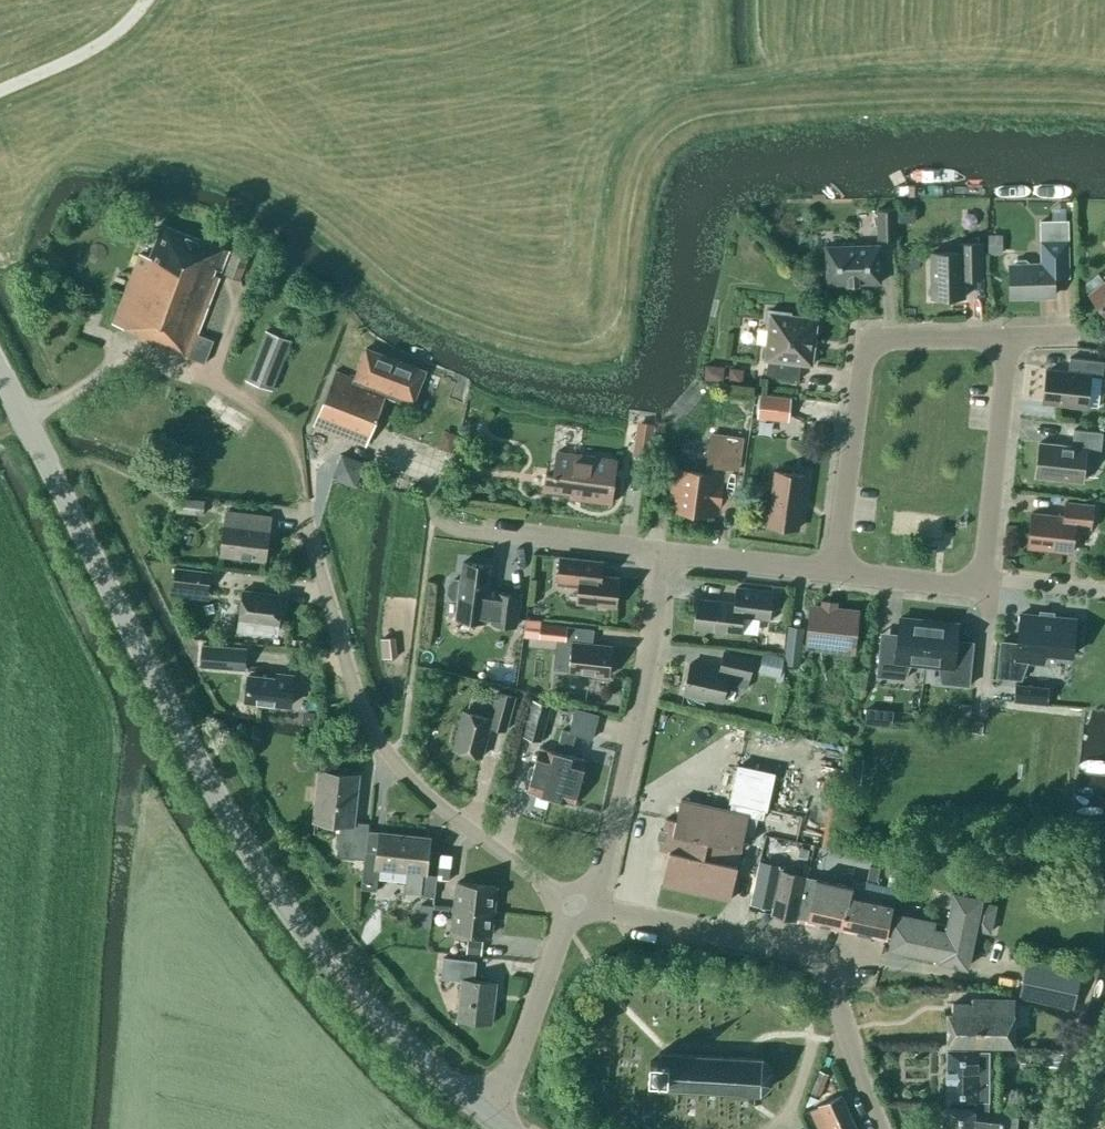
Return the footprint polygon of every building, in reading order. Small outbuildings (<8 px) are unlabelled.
[(915,222),(914,208),(897,209),(897,223),(915,222)] [(878,209),(878,240),(896,240),(895,209),(878,209)] [(188,357),(205,363),(214,341),(197,334),(231,250),(164,223),(151,255),(141,251),(112,322),(138,333),(136,337),(188,357)] [(1001,235),(989,235),(988,252),(1001,252),(1001,235)] [(965,297),(965,279),(983,278),(982,243),(960,244),(960,252),(930,253),(931,297),(965,297)] [(1009,266),(1010,296),(1055,295),(1054,276),(1069,275),(1068,243),(1053,243),(1053,265),(1009,266)] [(859,284),(859,283),(881,283),(880,245),(826,246),(827,284),(848,283),(848,285),(859,284)] [(224,273),(241,279),(250,255),(233,248),(224,273)] [(1089,294),(1104,314),(1104,281),(1089,294)] [(817,319),(790,316),(790,313),(768,310),(766,328),(769,328),(765,360),(768,360),(766,376),(799,380),(801,364),(812,365),(817,319)] [(247,380),(272,390),(292,340),(266,330),(247,380)] [(426,371),(366,348),(355,377),(336,370),(314,425),(366,445),(386,396),(392,399),(393,395),(413,403),(426,371)] [(1103,377),(1104,361),(1070,357),(1068,373),(1047,371),(1044,402),(1086,406),(1090,376),(1103,377)] [(703,379),(717,380),(719,367),(705,365),(703,379)] [(729,368),(728,382),(743,383),(743,369),(729,368)] [(790,398),(759,395),(757,417),(787,421),(790,398)] [(632,455),(649,457),(653,423),(636,421),(632,455)] [(1087,448),(1101,450),(1103,432),(1074,429),(1072,446),(1039,442),(1036,476),(1083,482),(1087,448)] [(743,438),(711,434),(706,472),(673,468),(667,511),(719,518),(725,474),(715,473),(716,467),(739,470),(743,438)] [(557,452),(554,474),(546,473),(543,490),(584,496),(584,500),(611,504),(614,482),(609,481),(612,459),(557,452)] [(363,465),(342,457),(334,477),(355,485),(363,465)] [(774,485),(768,525),(798,529),(803,489),(774,485)] [(176,511),(201,514),(203,500),(177,497),(176,511)] [(1075,527),(1090,529),(1093,505),(1066,502),(1064,516),(1032,513),(1028,548),(1072,552),(1075,527)] [(221,555),(265,561),(270,517),(227,511),(225,524),(221,555)] [(557,585),(578,587),(577,603),(616,607),(619,578),(601,576),(603,562),(560,557),(557,585)] [(521,594),(510,593),(489,590),(492,566),(463,562),(461,579),(454,578),(449,582),(448,592),(452,598),(458,599),(456,617),(516,625),(521,594)] [(172,587),(208,591),(210,571),(174,567),(172,587)] [(735,603),(698,599),(695,628),(740,633),(742,616),(769,619),(772,592),(737,588),(735,603)] [(246,631),(272,635),(274,624),(279,624),(282,595),(243,590),(239,619),(248,620),(246,631)] [(812,608),(808,645),(853,650),(857,613),(812,608)] [(1018,642),(1001,640),(997,677),(1021,679),(1028,661),(1043,663),(1044,652),(1072,655),(1076,619),(1021,614),(1018,642)] [(925,665),(929,621),(900,618),(897,650),(880,648),(877,676),(905,679),(910,664),(925,665)] [(524,636),(538,638),(540,623),(540,621),(526,619),(524,636)] [(955,656),(958,624),(929,621),(925,665),(939,667),(941,683),(969,686),(972,657),(955,656)] [(538,638),(566,641),(567,626),(540,623),(538,638)] [(804,627),(787,626),(783,663),(800,665),(804,627)] [(202,642),(200,665),(245,668),(246,646),(202,642)] [(569,671),(609,675),(612,646),(572,642),(569,671)] [(782,657),(762,652),(757,671),(778,676),(782,657)] [(727,684),(747,688),(754,660),(723,653),(720,670),(690,664),(684,692),(723,701),(727,684)] [(492,681),(515,684),(518,661),(495,658),(492,681)] [(246,701),(290,706),(293,675),(276,674),(276,678),(249,675),(246,701)] [(1047,705),(1049,687),(1016,684),(1014,702),(1047,705)] [(515,696),(498,692),(491,718),(464,710),(453,749),(481,757),(490,726),(506,730),(515,696)] [(522,737),(541,741),(550,704),(531,699),(522,737)] [(959,704),(957,725),(970,726),(971,705),(959,704)] [(569,732),(562,730),(559,743),(566,745),(573,747),(576,735),(592,740),(599,715),(576,708),(569,732)] [(866,709),(864,724),(878,725),(879,711),(866,709)] [(304,710),(302,722),(314,723),(316,712),(304,710)] [(527,792),(551,798),(563,754),(539,747),(534,766),(531,766),(529,768),(527,774),(528,777),(531,778),(527,792)] [(586,760),(563,754),(551,798),(574,805),(578,791),(581,791),(583,789),(585,783),(584,780),(581,778),(586,760)] [(730,801),(732,802),(731,810),(681,799),(676,821),(666,818),(659,850),(669,852),(662,885),(730,900),(748,816),(763,819),(765,809),(766,809),(773,773),(738,766),(730,801)] [(337,856),(364,859),(365,859),(366,851),(369,823),(356,822),(361,777),(317,772),(312,818),(341,821),(337,856)] [(811,831),(837,833),(842,782),(816,779),(811,831)] [(377,891),(379,867),(407,870),(405,892),(421,893),(417,926),(432,928),(437,879),(437,876),(437,875),(424,874),(428,836),(382,831),(380,853),(366,851),(365,859),(364,859),(361,889),(377,891)] [(440,853),(437,875),(437,876),(437,879),(449,881),(452,854),(440,853)] [(887,886),(897,888),(902,867),(891,865),(887,886)] [(870,866),(867,879),(877,881),(880,868),(870,866)] [(897,888),(854,879),(852,887),(782,872),(772,914),(796,919),(797,918),(807,920),(807,921),(842,929),(843,929),(886,938),(894,903),(897,888)] [(496,887),(457,882),(455,906),(493,911),(496,887)] [(955,894),(948,926),(897,915),(890,948),(941,959),(940,962),(967,967),(975,930),(990,933),(996,906),(981,903),(981,900),(955,894)] [(491,935),(493,911),(455,906),(452,931),(491,935)] [(449,935),(432,934),(431,949),(448,950),(449,935)] [(468,940),(466,953),(481,955),(483,941),(468,940)] [(492,1023),(496,983),(474,981),(476,961),(443,958),(441,979),(462,981),(458,1019),(492,1023)] [(1080,973),(1025,961),(1017,997),(1072,1009),(1080,973)] [(947,1045),(1015,1046),(1016,1014),(1015,1014),(1015,999),(973,998),(973,1003),(953,1003),(953,1014),(947,1014),(947,1045)] [(971,1101),(971,1109),(974,1109),(975,1104),(989,1105),(989,1101),(989,1051),(977,1051),(977,1050),(947,1050),(947,1101),(971,1101)] [(719,1056),(712,1056),(710,1055),(710,1056),(701,1055),(698,1055),(692,1055),(690,1054),(690,1055),(681,1054),(679,1054),(675,1054),(672,1053),(672,1054),(662,1053),(659,1053),(658,1061),(650,1061),(649,1079),(657,1080),(657,1088),(660,1088),(667,1088),(667,1089),(670,1089),(670,1088),(676,1089),(679,1089),(688,1089),(688,1090),(690,1090),(697,1090),(699,1091),(699,1090),(708,1091),(711,1091),(717,1091),(717,1092),(720,1092),(720,1091),(728,1092),(731,1092),(738,1092),(738,1093),(741,1093),(749,1093),(749,1102),(760,1102),(760,1093),(762,1093),(761,1093),(769,1085),(770,1085),(771,1083),(771,1082),(771,1071),(772,1071),(771,1068),(770,1069),(763,1060),(763,1059),(761,1058),(760,1059),(754,1058),(751,1058),(743,1058),(743,1057),(740,1057),(740,1058),(733,1057),(730,1057),(722,1057),(722,1056),(719,1056)] [(810,1095),(806,1105),(807,1106),(818,1099),(819,1098),(824,1086),(815,1083),(810,1095)] [(810,1109),(819,1128),(857,1128),(842,1095),(810,1109)] [(989,1113),(989,1105),(975,1104),(974,1109),(971,1109),(947,1106),(947,1128),(1017,1128),(1018,1113),(999,1111),(999,1114),(989,1113)] [(1095,1110),(1092,1128),(1104,1128),(1104,1112),(1095,1110)]
